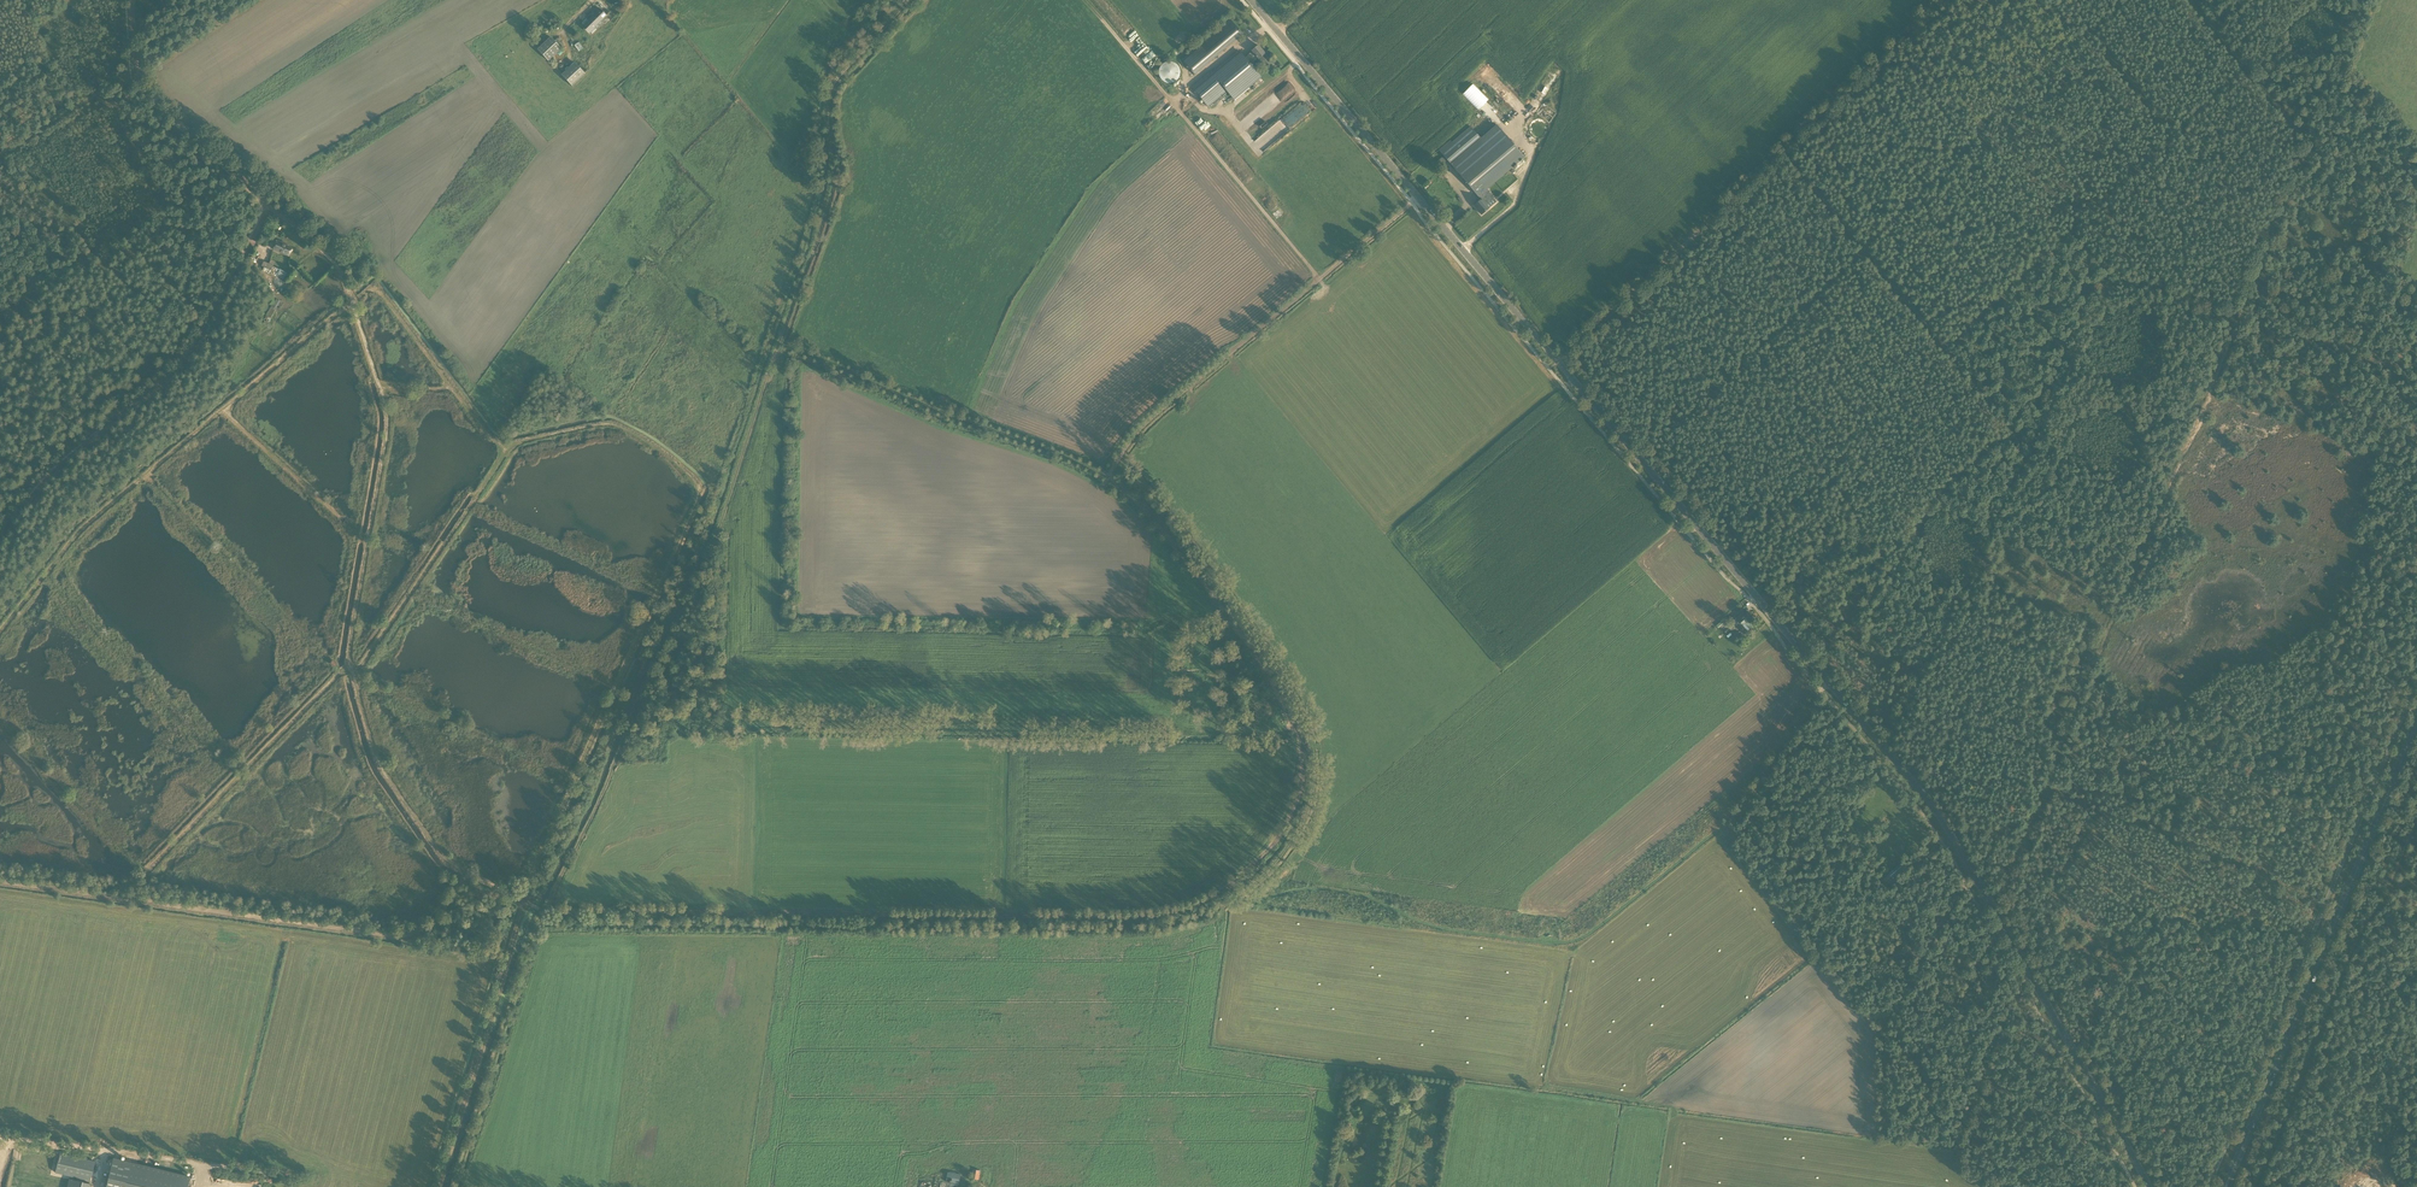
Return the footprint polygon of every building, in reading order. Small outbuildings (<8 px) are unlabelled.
[(594,27),(606,15),(600,9),(587,21),(586,19),(581,23),(592,34),(596,29),(594,27)] [(1230,20),(1219,29),(1231,44),(1242,35),(1230,20)] [(561,49),(550,37),(537,49),(548,61),(561,49)] [(578,42),(574,45),(579,51),(582,48),(578,42)] [(1211,72),(1191,88),(1208,107),(1227,92),(1234,100),(1261,77),(1250,65),(1258,58),(1262,63),(1269,58),(1262,51),(1258,45),(1251,51),(1252,52),(1244,58),(1239,51),(1214,72),(1214,71),(1211,73),(1211,72)] [(1159,71),(1159,74),(1159,76),(1160,77),(1161,80),(1162,81),(1164,82),(1166,83),(1168,83),(1170,84),(1172,83),(1174,83),(1176,82),(1177,80),(1178,79),(1179,77),(1180,76),(1180,73),(1180,70),(1179,68),(1178,66),(1176,65),(1174,63),(1172,62),(1170,62),(1168,62),(1167,62),(1165,63),(1162,65),(1161,66),(1160,67),(1159,69),(1159,71)] [(585,74),(574,63),(561,75),(572,86),(585,74)] [(1548,74),(1536,101),(1541,103),(1554,76),(1548,74)] [(1308,100),(1288,114),(1294,123),(1314,109),(1308,100)] [(1529,129),(1529,130),(1529,131),(1529,132),(1529,133),(1530,134),(1530,135),(1531,135),(1531,136),(1532,136),(1532,137),(1533,137),(1534,138),(1535,138),(1536,138),(1536,139),(1537,139),(1538,139),(1539,139),(1540,139),(1541,139),(1541,138),(1542,138),(1543,138),(1544,137),(1545,137),(1545,136),(1546,135),(1547,134),(1547,133),(1548,133),(1548,132),(1548,131),(1548,130),(1548,129),(1548,128),(1548,127),(1548,126),(1547,125),(1547,124),(1546,123),(1545,122),(1544,121),(1543,121),(1543,120),(1542,120),(1541,120),(1540,120),(1540,119),(1539,119),(1538,119),(1537,119),(1536,120),(1535,120),(1534,120),(1534,121),(1533,121),(1532,121),(1532,122),(1531,122),(1531,123),(1530,123),(1530,124),(1530,125),(1529,125),(1529,126),(1529,127),(1529,128),(1529,129)] [(1450,141),(1439,151),(1450,164),(1478,197),(1478,196),(1486,190),(1487,189),(1524,158),(1496,125),(1480,138),(1471,127),(1452,143),(1450,141)] [(1481,200),(1474,206),(1482,214),(1486,210),(1489,208),(1486,205),(1494,198),(1487,189),(1486,190),(1478,196),(1481,200)] [(276,241),(273,249),(288,256),(292,248),(287,246),(288,245),(277,240),(276,241)] [(270,273),(270,274),(277,276),(279,269),(272,267),(274,261),(270,260),(269,264),(263,261),(261,266),(263,267),(262,270),(270,273)] [(265,315),(271,318),(276,310),(270,307),(265,315)] [(1740,615),(1733,621),(1736,624),(1738,621),(1739,621),(1743,626),(1747,631),(1749,629),(1755,624),(1747,614),(1743,618),(1740,615)] [(1889,875),(1885,879),(1886,881),(1891,877),(1893,879),(1894,878),(1893,877),(1897,873),(1894,869),(1889,874),(1889,875)] [(55,1172),(91,1180),(95,1162),(60,1154),(55,1172)] [(190,1178),(113,1159),(106,1186),(187,1186),(190,1178)] [(971,1178),(979,1180),(980,1170),(973,1169),(971,1178)] [(946,1182),(959,1184),(960,1174),(948,1172),(946,1182)] [(934,1181),(910,1177),(908,1186),(933,1186),(934,1181)]
